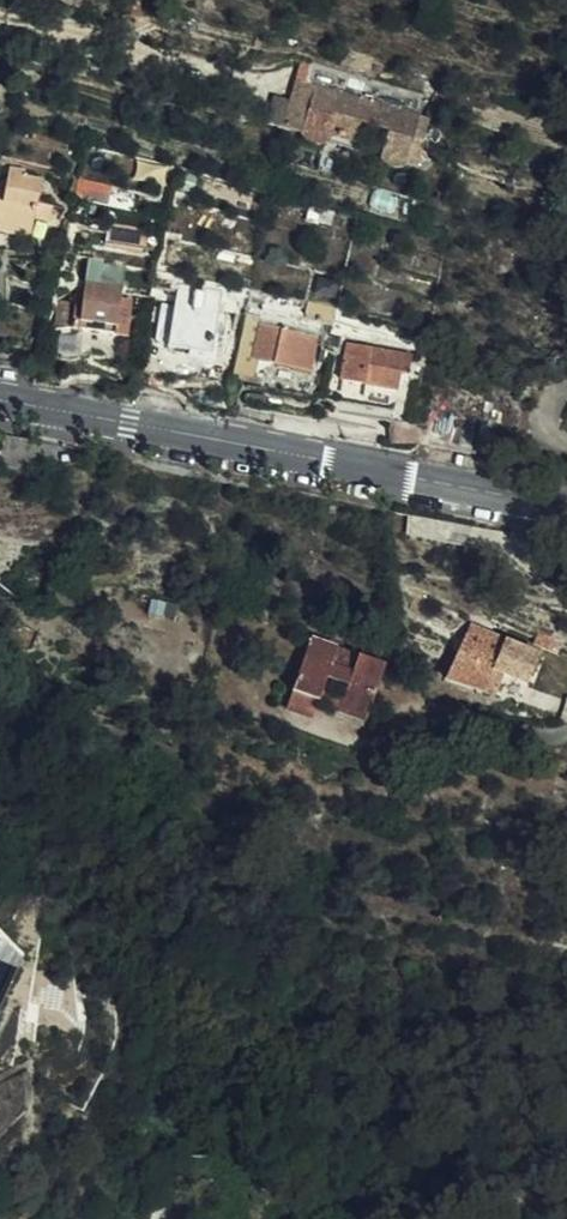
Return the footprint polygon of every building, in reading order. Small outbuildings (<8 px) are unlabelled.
[(304,124),(403,151),(406,141),(414,143),(419,126),(410,123),(414,111),(391,104),(388,113),(346,102),(352,79),(300,64),(293,87),(288,86),(282,105),(265,100),(261,113),(304,124)] [(398,167),(403,151),(304,124),(261,113),(257,128),(290,137),(295,144),(303,149),(309,149),(318,145),(343,151),(345,143),(373,150),(371,159),(373,160),(376,164),(380,168),(386,169),(394,169),(398,167)] [(31,234),(34,215),(51,217),(52,200),(36,198),(38,175),(20,173),(21,167),(5,165),(1,198),(0,198),(0,231),(31,234)] [(67,323),(75,324),(93,326),(122,329),(127,293),(115,291),(116,283),(79,279),(78,289),(70,288),(69,298),(54,297),(50,327),(53,327),(63,319),(67,320),(67,323)] [(159,311),(154,347),(213,355),(218,321),(159,311)] [(320,337),(235,317),(233,327),(248,330),(240,362),(246,363),(299,375),(305,347),(311,348),(310,352),(317,352),(320,337)] [(93,326),(75,324),(74,331),(93,333),(93,326)] [(248,330),(233,327),(222,376),(242,380),(246,363),(240,362),(248,330)] [(323,336),(320,353),(330,355),(334,338),(323,336)] [(397,375),(399,355),(339,344),(331,381),(386,391),(390,374),(397,375)] [(415,364),(416,351),(405,349),(404,362),(415,364)] [(558,360),(556,369),(566,371),(566,362),(558,360)] [(406,424),(403,445),(414,445),(487,459),(496,410),(423,396),(417,425),(406,424)] [(387,445),(403,445),(406,424),(390,423),(387,445)] [(553,641),(541,635),(535,647),(547,653),(553,641)] [(306,638),(287,692),(315,703),(321,687),(324,679),(345,686),(335,711),(363,721),(382,664),(355,655),(349,674),(328,667),(334,647),(306,638)] [(525,686),(538,659),(504,643),(494,666),(458,652),(444,678),(493,697),(502,676),(525,686)] [(349,674),(355,655),(334,647),(328,667),(349,674)] [(315,703),(287,692),(281,710),(309,720),(315,703)]
